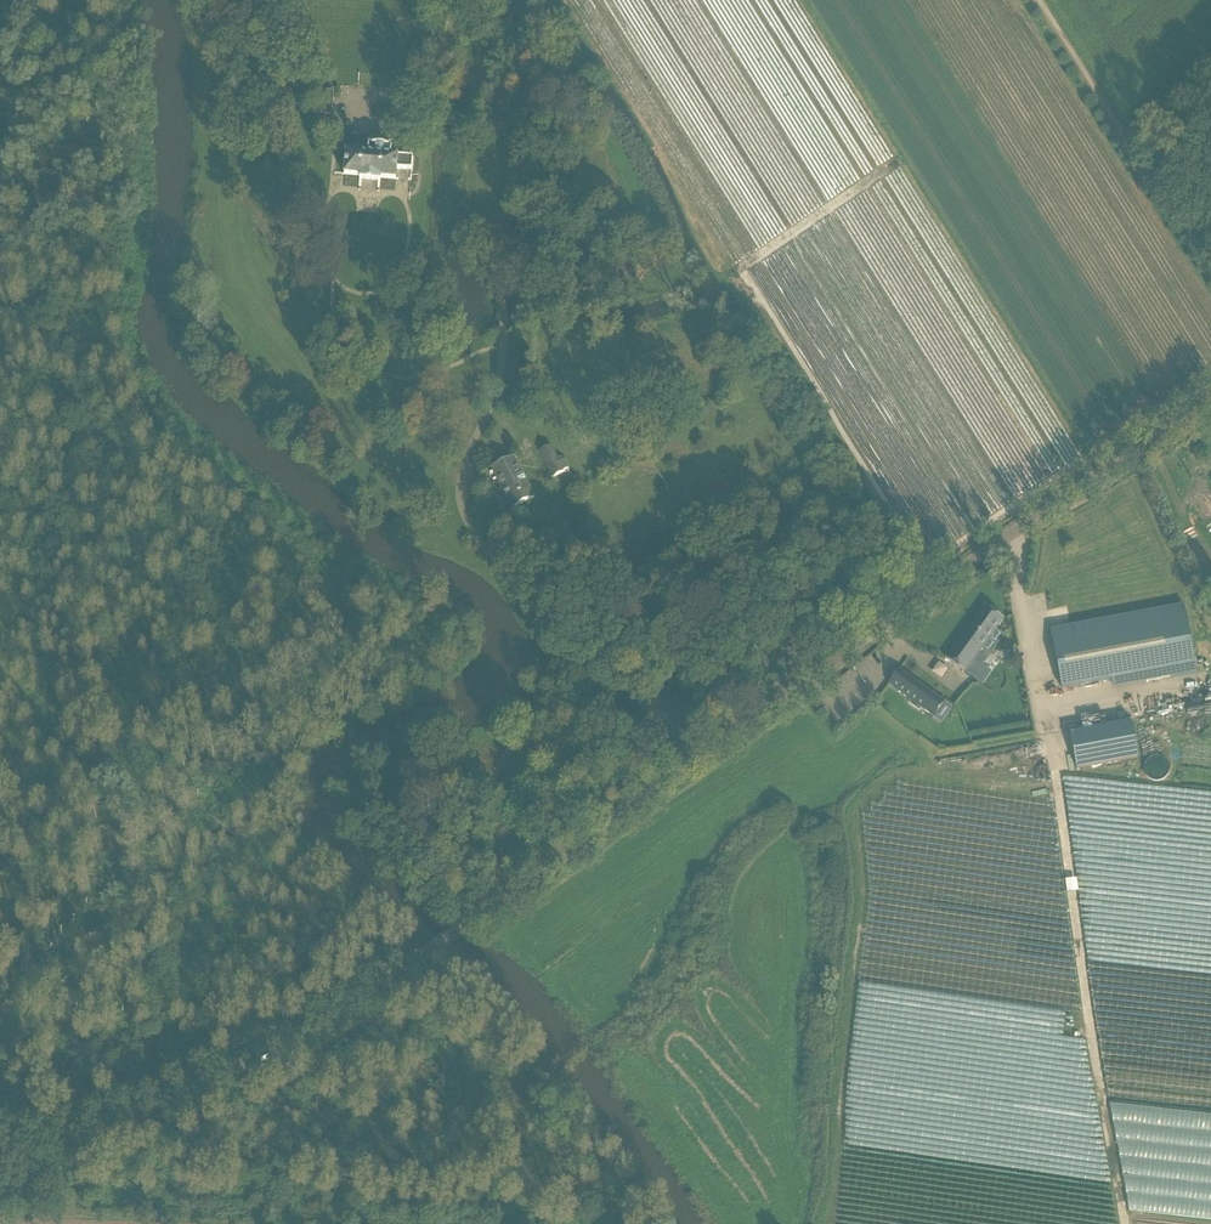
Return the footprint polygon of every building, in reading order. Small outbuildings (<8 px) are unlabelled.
[(391,156),(392,148),(369,146),(368,154),(346,152),(344,175),(360,176),(359,179),(380,180),(380,178),(396,179),(396,169),(412,170),(413,158),(391,156)] [(558,462),(550,446),(539,451),(553,478),(564,472),(563,471),(568,468),(564,460),(558,462)] [(514,457),(492,468),(502,488),(512,508),(534,497),(524,477),(514,457)] [(1195,497),(1206,515),(1210,512),(1210,502),(1204,491),(1195,497)] [(891,581),(901,575),(895,567),(886,574),(891,581)] [(984,605),(945,659),(964,672),(982,685),(985,680),(977,674),(983,666),(987,661),(977,654),(995,629),(1003,619),(984,605)] [(1184,605),(1149,612),(1160,671),(1195,664),(1184,605)] [(1051,630),(1062,689),(1160,671),(1149,612),(1051,630)] [(900,669),(889,684),(909,700),(910,700),(909,703),(919,710),(920,708),(922,709),(933,717),(944,702),(900,669)] [(1075,733),(1070,734),(1073,751),(1076,769),(1138,757),(1131,722),(1118,724),(1075,733)] [(1147,761),(1148,774),(1165,773),(1164,759),(1147,761)]
